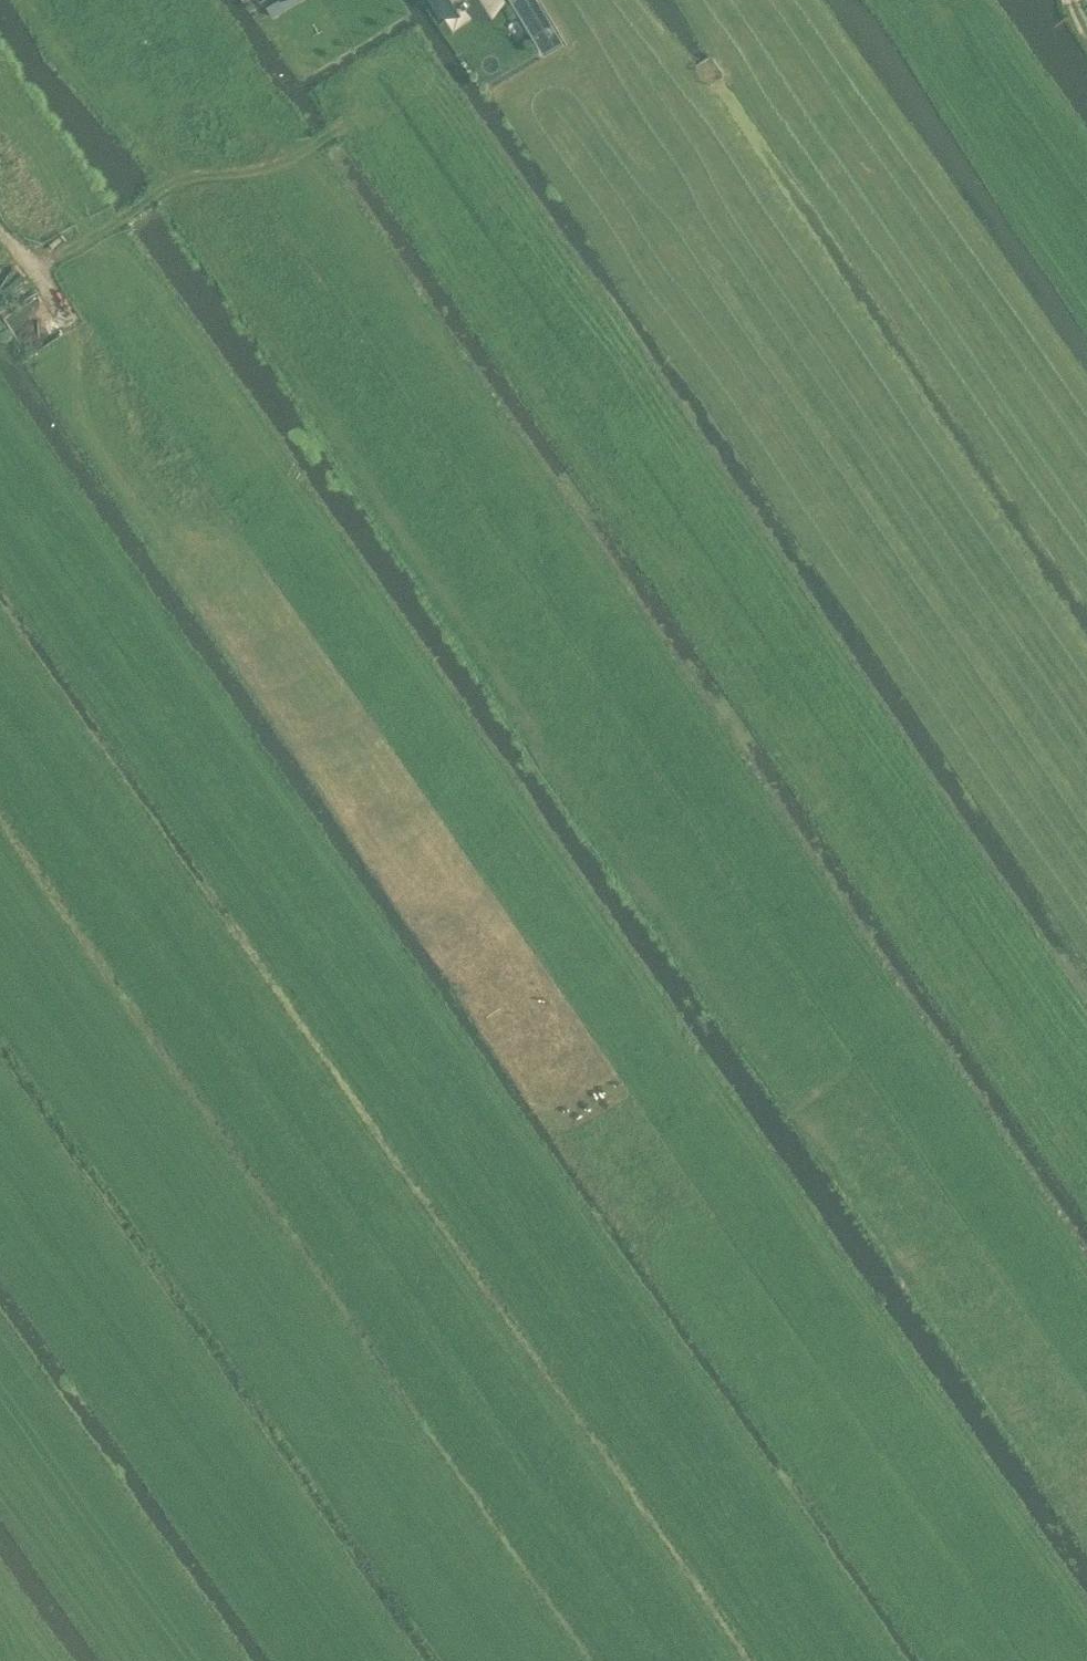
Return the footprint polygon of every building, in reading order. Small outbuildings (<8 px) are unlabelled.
[(439,12),(460,0),(432,0),(439,12)] [(462,1),(464,0),(465,2),(467,1),(473,11),(490,0),(461,0),(462,1)] [(543,53),(562,42),(538,0),(512,0),(543,53)]
